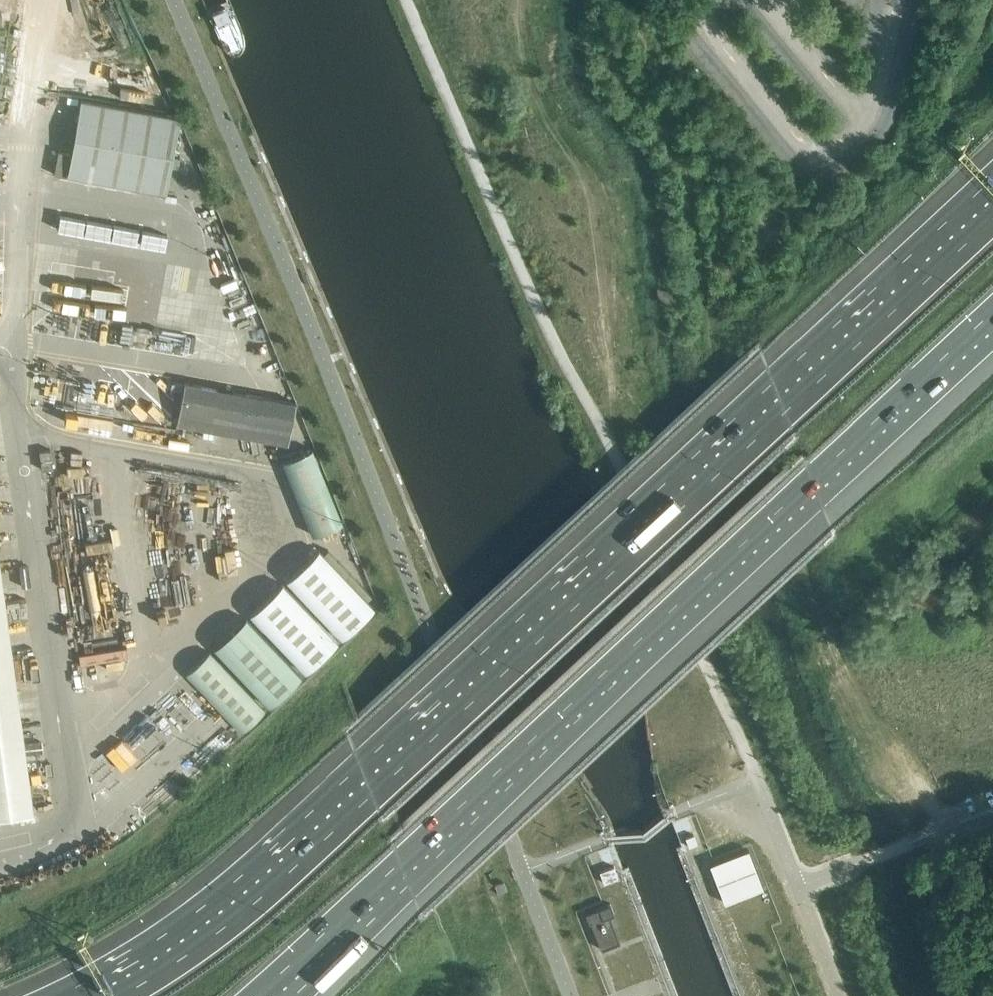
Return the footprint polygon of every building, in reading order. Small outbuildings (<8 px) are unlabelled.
[(81,98),(68,174),(168,192),(182,116),(81,98)] [(39,364),(37,402),(56,403),(58,365),(39,364)] [(59,406),(95,414),(100,389),(64,381),(59,406)] [(296,401),(184,381),(176,423),(289,443),(296,401)] [(313,447),(283,460),(313,534),(343,521),(313,447)] [(39,450),(42,469),(53,467),(50,448),(39,450)] [(342,638),(374,608),(319,549),(287,579),(342,638)] [(34,809),(0,556),(0,814),(34,809)] [(250,613),(305,672),(338,642),(282,583),(250,613)] [(214,646),(270,706),(301,676),(246,617),(214,646)] [(186,672),(242,731),(265,710),(209,650),(186,672)] [(689,846),(697,843),(694,834),(686,837),(689,846)] [(724,902),(763,887),(748,848),(710,863),(724,902)] [(600,871),(604,882),(618,877),(614,865),(600,871)] [(610,915),(615,913),(610,903),(585,912),(589,922),(591,922),(601,949),(620,942),(610,915)]
